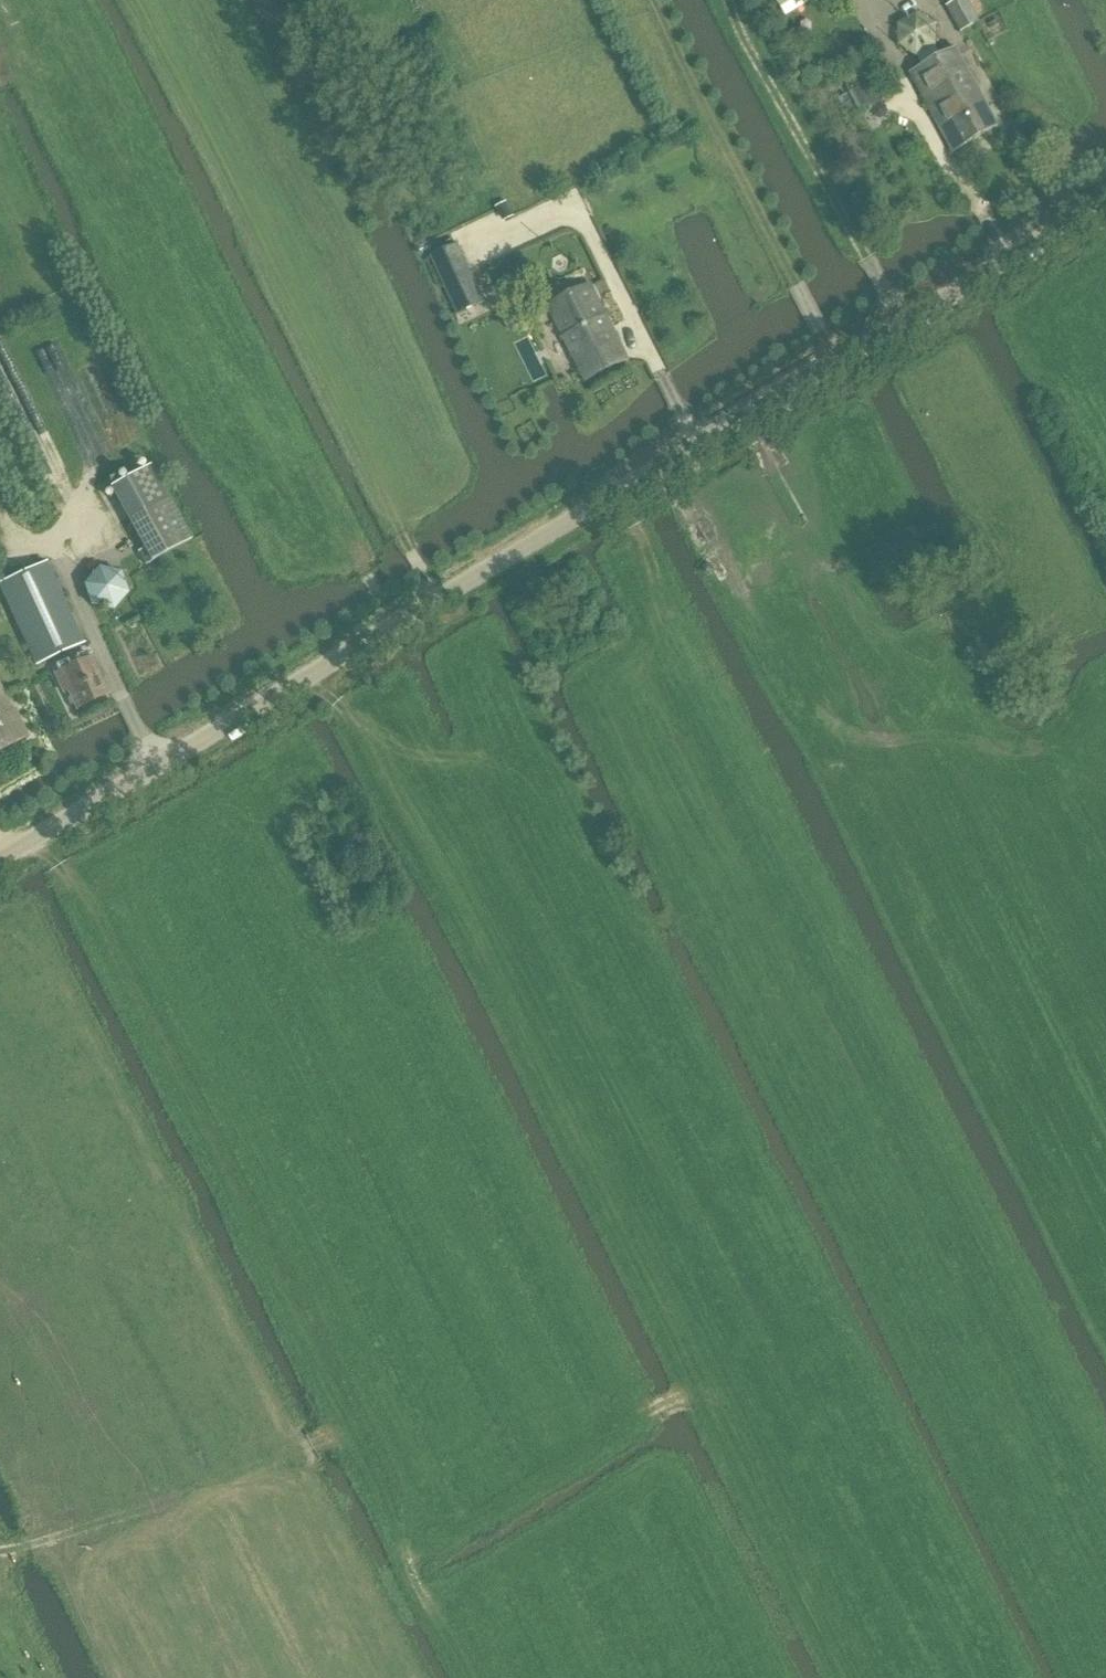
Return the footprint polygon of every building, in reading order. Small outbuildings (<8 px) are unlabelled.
[(979,22),(967,0),(958,0),(947,6),(961,32),(979,22)] [(934,46),(935,25),(917,14),(899,24),(898,45),(916,56),(934,46)] [(953,153),(998,128),(955,48),(910,72),(953,153)] [(458,244),(431,257),(458,315),(485,302),(458,244)] [(585,380),(626,360),(590,286),(548,306),(585,380)] [(145,566),(192,540),(150,466),(111,488),(145,548),(138,553),(145,566)] [(85,644),(47,564),(0,586),(0,589),(37,666),(85,644)] [(707,576),(713,573),(710,567),(704,570),(707,576)] [(109,696),(92,658),(56,675),(66,694),(69,693),(78,710),(109,696)] [(11,712),(0,688),(0,752),(29,738),(16,710),(11,712)]
